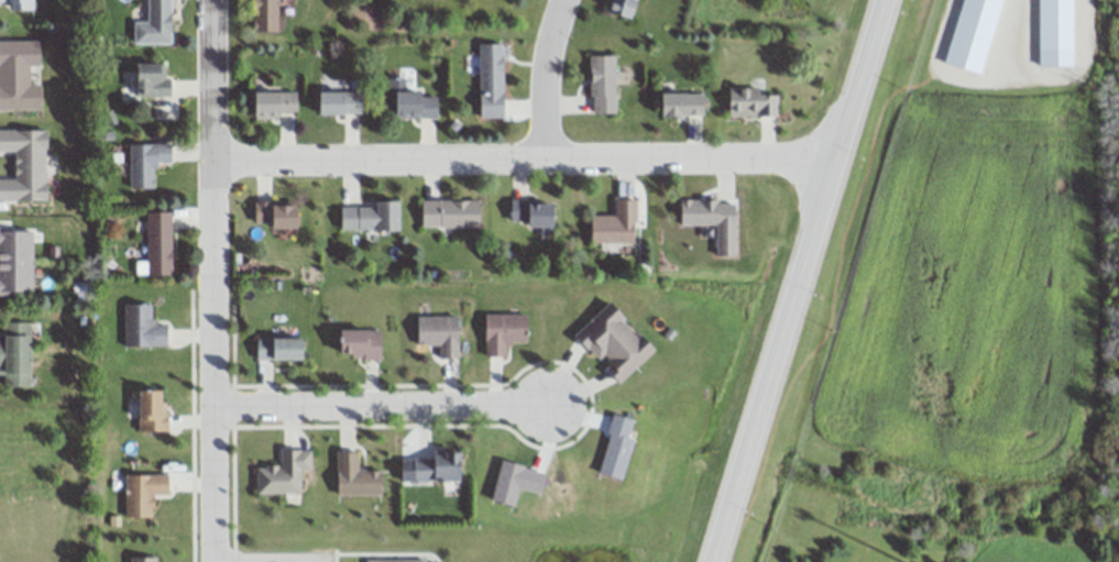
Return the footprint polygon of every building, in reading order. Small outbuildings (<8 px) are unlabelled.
[(35,9),(35,0),(0,0),(0,3),(11,3),(11,9),(35,9)] [(133,20),(133,43),(171,43),(171,0),(147,0),(147,20),(133,20)] [(254,32),(278,32),(278,0),(254,0),(254,32)] [(637,0),(608,0),(606,12),(633,18),(637,0)] [(1039,50),(1072,50),(1072,0),(1039,0),(1039,50)] [(30,66),(41,66),(41,40),(0,40),(0,110),(41,110),(41,84),(30,84),(30,66)] [(479,43),(479,119),(504,119),(504,43),(479,43)] [(616,114),(616,56),(591,56),(591,114),(616,114)] [(136,65),(163,65),(163,78),(172,80),(172,98),(136,97),(136,65)] [(396,95),(403,90),(438,95),(443,119),(391,119),(396,95)] [(778,116),(778,90),(727,90),(727,116),(778,116)] [(255,96),(295,91),(299,115),(256,121),(255,96)] [(321,96),(363,92),(363,113),(321,113),(321,96)] [(704,93),(662,93),(662,116),(704,116),(704,93)] [(152,118),(174,118),(174,106),(152,106),(152,118)] [(47,201),(47,130),(0,130),(0,152),(15,152),(15,179),(0,179),(0,201),(47,201)] [(155,142),(168,144),(173,152),(171,164),(151,167),(154,189),(131,189),(130,145),(155,142)] [(592,218),(591,246),(638,243),(640,199),(613,196),(612,214),(592,218)] [(679,198),(678,228),(716,228),(718,254),(734,254),(738,203),(714,199),(679,198)] [(420,199),(420,224),(482,229),(479,199),(420,199)] [(255,200),(298,203),(301,228),(275,229),(253,222),(255,200)] [(509,202),(557,202),(556,229),(551,231),(552,238),(540,238),(540,227),(530,225),(523,221),(511,220),(509,202)] [(341,208),(370,207),(380,217),(375,203),(401,203),(399,229),(379,231),(374,229),(339,229),(341,208)] [(146,212),(146,275),(172,275),(172,212),(146,212)] [(33,293),(0,294),(0,231),(32,230),(33,293)] [(120,304),(121,346),(171,348),(164,327),(153,327),(156,320),(151,307),(160,299),(156,295),(140,305),(120,304)] [(612,301),(572,335),(601,359),(607,354),(610,359),(604,370),(625,382),(660,349),(644,337),(621,319),(626,312),(612,301)] [(483,315),(526,313),(525,342),(505,345),(501,357),(489,354),(483,315)] [(416,317),(416,343),(438,346),(437,359),(459,359),(458,317),(416,317)] [(4,357),(0,364),(0,343),(4,351),(3,323),(33,322),(34,386),(7,388),(4,357)] [(342,333),(382,330),(382,359),(342,355),(342,333)] [(274,338),(305,340),(305,362),(276,360),(273,355),(255,356),(255,340),(274,338)] [(136,393),(158,388),(166,430),(136,431),(136,393)] [(414,459),(413,482),(464,482),(463,453),(439,444),(425,444),(407,460),(414,459)] [(278,451),(276,469),(259,467),(259,495),(299,494),(300,472),(310,472),(309,452),(278,451)] [(334,452),(338,498),(383,497),(382,473),(359,470),(355,451),(334,452)] [(123,477),(168,476),(169,499),(152,496),(152,524),(124,519),(123,477)]
